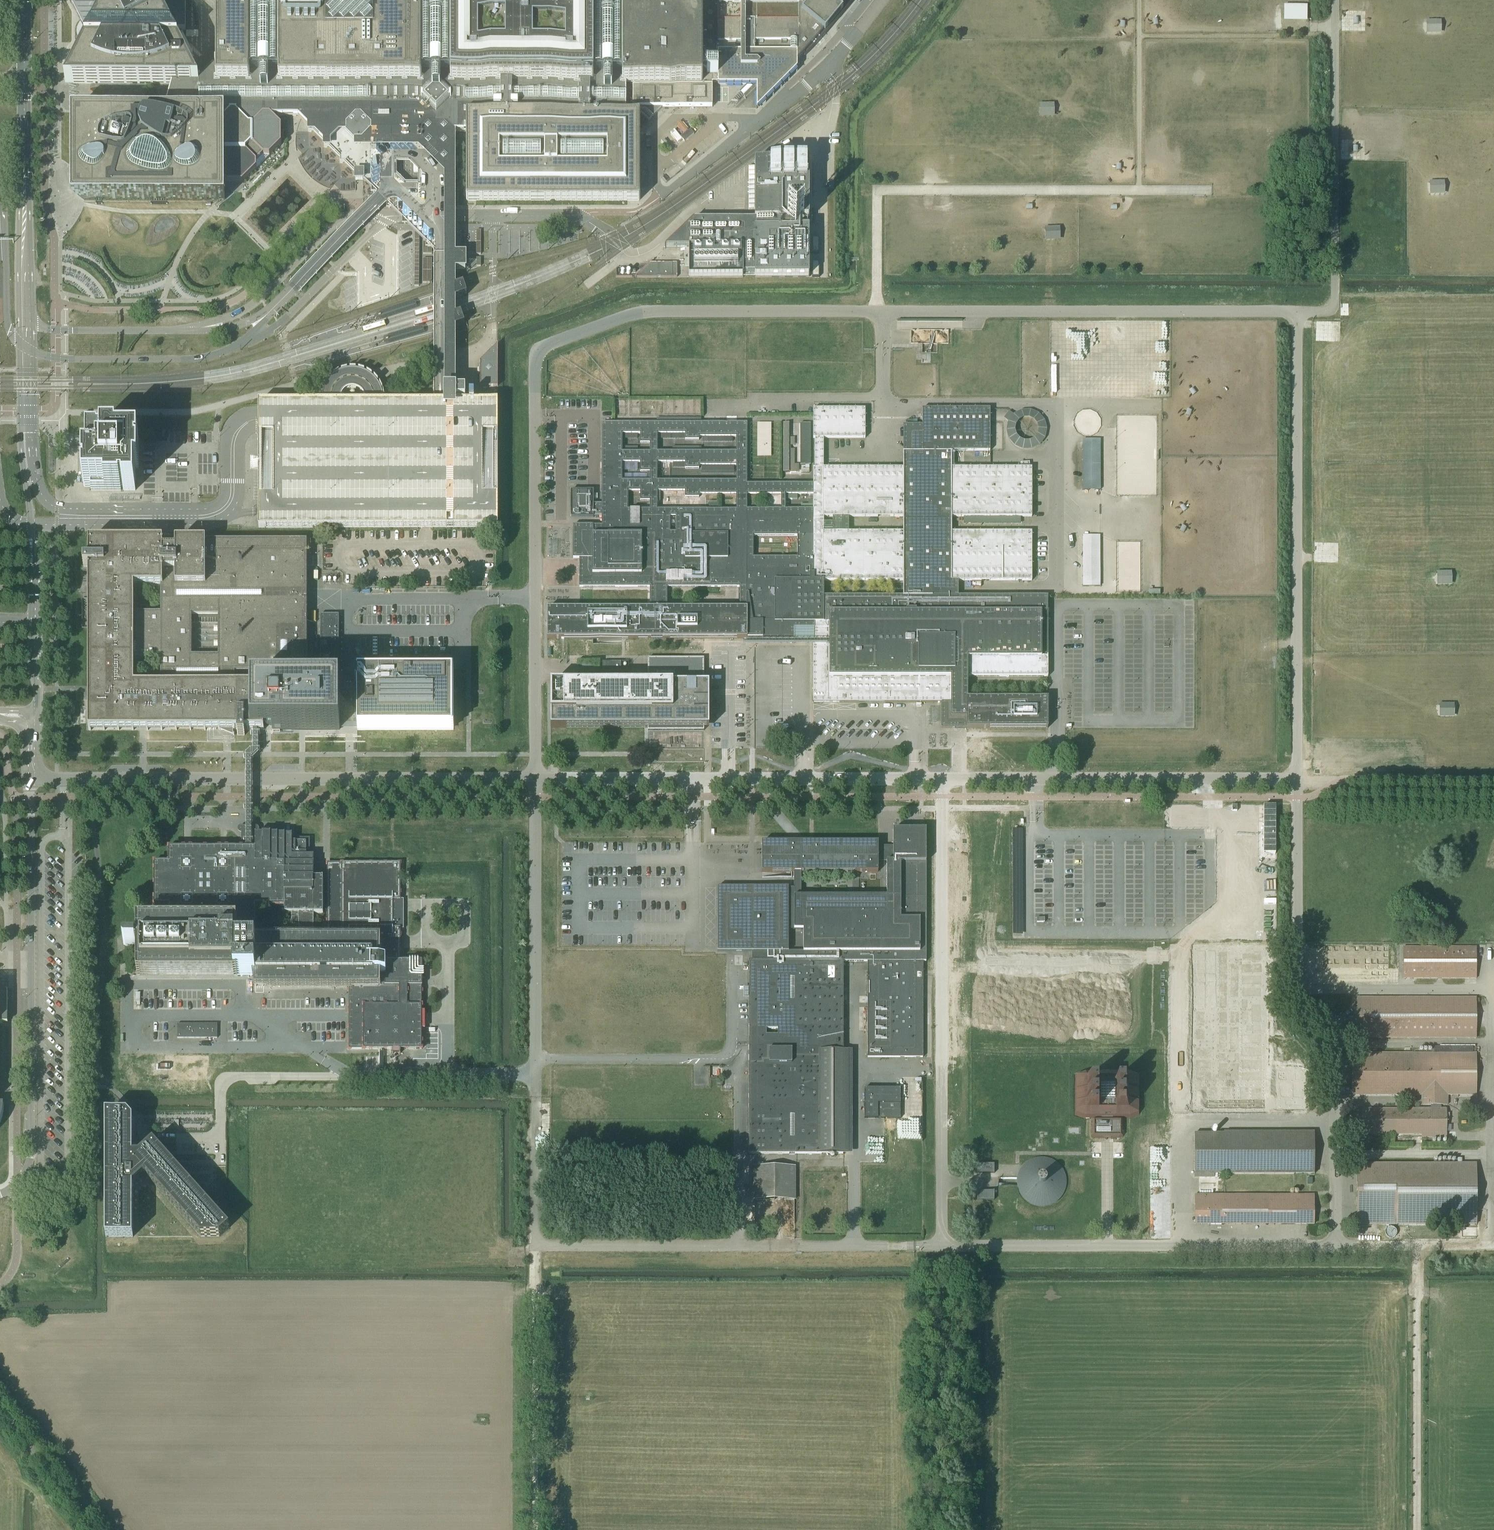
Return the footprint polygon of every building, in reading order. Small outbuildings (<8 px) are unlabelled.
[(159,3),(157,0),(107,0),(105,3),(103,3),(103,2),(77,2),(71,2),(73,5),(75,9),(85,31),(89,31),(89,30),(92,30),(91,31),(89,36),(77,59),(69,75),(65,83),(73,83),(91,83),(124,83),(172,83),(164,113),(131,113),(130,113),(89,113),(81,113),(73,113),(72,113),(72,166),(72,194),(72,201),(84,201),(97,201),(200,201),(206,201),(212,201),(216,201),(217,201),(222,201),(225,201),(225,193),(225,183),(240,183),(242,183),(242,184),(242,183),(243,183),(257,169),(261,165),(265,160),(269,156),(282,144),(281,144),(281,127),(282,127),(271,116),(274,116),(287,116),(288,116),(298,116),(301,119),(309,127),(309,132),(314,132),(324,143),(324,148),(329,148),(340,158),(340,163),(345,163),(356,174),(355,185),(358,185),(363,185),(371,182),(371,163),(371,152),(393,151),(393,142),(390,142),(390,137),(392,137),(404,137),(413,137),(418,132),(419,132),(419,131),(420,130),(420,132),(422,132),(445,132),(446,132),(450,132),(453,132),(454,132),(466,132),(466,142),(466,146),(466,187),(466,188),(466,191),(466,200),(467,201),(473,201),(476,201),(544,201),(634,201),(639,201),(640,200),(640,129),(640,114),(641,114),(641,113),(649,120),(649,121),(650,119),(653,116),(662,108),(662,107),(712,108),(712,83),(718,83),(718,85),(719,85),(747,85),(739,92),(740,93),(742,95),(743,96),(744,97),(757,85),(757,108),(756,109),(766,99),(769,97),(774,92),(777,89),(782,84),(784,81),(790,76),(792,73),(797,68),(797,61),(806,52),(806,57),(811,52),(827,34),(832,27),(840,17),(852,3),(854,0),(217,0),(216,67),(213,67),(204,76),(200,76),(195,76),(173,30),(175,30),(175,31),(186,31),(186,2),(162,2),(162,3),(159,3)] [(1306,14),(1306,7),(1289,7),(1289,13),(1289,17),(1301,18),(1306,18),(1306,14)] [(1441,22),(1427,22),(1427,35),(1441,35),(1441,22)] [(1054,105),(1039,105),(1039,118),(1054,118),(1054,105)] [(809,220),(809,209),(809,161),(769,161),(768,161),(755,161),(755,162),(755,166),(755,181),(755,210),(755,219),(695,219),(694,218),(664,248),(665,249),(666,248),(676,248),(685,248),(689,248),(689,267),(689,276),(689,278),(743,278),(743,275),(755,275),(755,278),(809,278),(809,228),(804,228),(799,228),(796,228),(796,227),(802,221),(804,221),(804,220),(809,220)] [(1444,183),(1429,183),(1429,197),(1444,197),(1444,183)] [(1060,229),(1045,229),(1045,242),(1060,242),(1060,229)] [(456,270),(466,270),(466,269),(466,260),(454,260),(455,260),(455,264),(454,264),(453,264),(453,269),(454,269),(454,270),(456,270)] [(677,278),(677,277),(677,263),(651,263),(653,262),(652,261),(635,277),(636,278),(637,278),(677,278)] [(462,287),(455,290),(455,292),(455,298),(455,301),(466,298),(462,287)] [(454,329),(464,326),(460,316),(455,318),(455,321),(455,326),(454,329)] [(480,387),(498,387),(498,367),(498,345),(498,344),(497,344),(480,361),(480,387)] [(321,399),(321,404),(258,404),(257,419),(258,463),(258,469),(258,471),(258,482),(258,514),(258,520),(258,529),(258,532),(322,531),(424,531),(496,531),(496,403),(455,403),(433,403),(384,404),(384,398),(382,391),(379,385),(375,381),(370,376),(363,373),(357,372),(351,371),(346,373),(338,375),(332,380),(326,385),(323,391),(321,399)] [(453,389),(453,395),(454,395),(454,400),(465,400),(465,389),(453,389)] [(1095,434),(1100,421),(1095,419),(1097,414),(1080,407),(1073,426),(1095,434)] [(593,526),(573,526),(573,559),(579,559),(587,559),(587,574),(579,574),(579,588),(579,587),(580,587),(650,587),(650,609),(548,609),(547,609),(547,639),(548,639),(740,639),(740,638),(746,638),(746,639),(747,639),(747,638),(762,638),(762,641),(795,641),(795,629),(813,629),(813,693),(813,703),(922,703),(941,704),(941,728),(951,728),(957,728),(967,728),(1048,728),(1048,699),(968,699),(968,677),(1048,677),(1047,599),(1047,596),(1048,596),(958,596),(958,581),(1032,581),(1032,532),(948,532),(948,517),(1032,517),(1032,468),(948,468),(948,451),(990,451),(990,441),(990,409),(922,409),(922,433),(922,452),(922,468),(909,468),(904,468),(903,468),(890,468),(878,468),(823,468),(823,439),(865,439),(865,438),(865,433),(865,409),(813,409),(813,416),(813,417),(813,419),(813,439),(815,438),(815,468),(813,468),(813,484),(747,484),(747,423),(615,423),(612,423),(602,423),(602,490),(602,504),(594,504),(594,491),(571,491),(570,491),(570,518),(571,518),(594,518),(594,516),(602,516),(602,529),(593,529),(593,526)] [(1041,417),(1035,413),(1029,411),(1022,412),(1016,414),(1011,418),(1008,424),(1006,430),(1007,437),(1010,442),(1014,447),(1020,450),(1026,451),(1032,451),(1038,448),(1043,443),(1046,436),(1047,429),(1045,423),(1041,417)] [(772,456),(772,422),(758,422),(757,456),(772,456)] [(783,423),(784,473),(796,473),(796,465),(794,465),(794,450),(790,450),(790,446),(794,446),(794,438),(790,438),(790,423),(783,423)] [(810,423),(800,423),(800,465),(810,465),(810,423)] [(87,437),(87,450),(87,451),(88,451),(88,457),(83,473),(85,473),(85,475),(83,475),(83,487),(91,487),(91,491),(121,491),(121,489),(123,489),(123,491),(135,491),(135,487),(135,484),(135,469),(139,469),(139,453),(137,453),(137,451),(139,451),(139,439),(132,439),(132,435),(102,435),(102,437),(99,437),(99,435),(87,435),(87,437)] [(1100,492),(1101,443),(1084,443),(1083,491),(1100,492)] [(258,463),(249,463),(250,471),(258,471),(258,469),(258,463)] [(1100,588),(1100,539),(1082,539),(1082,588),(1100,588)] [(249,731),(249,730),(253,730),(258,730),(261,730),(261,731),(263,731),(263,726),(263,685),(264,685),(261,685),(249,685),(247,685),(235,685),(235,678),(277,678),(277,673),(307,673),(307,550),(307,541),(161,541),(148,541),(147,541),(134,541),(132,541),(119,541),(118,541),(105,541),(104,541),(91,541),(88,541),(89,544),(89,543),(89,556),(88,557),(89,557),(89,560),(83,560),(83,567),(89,567),(89,570),(88,570),(88,629),(89,629),(89,642),(88,642),(88,644),(88,689),(88,701),(89,701),(89,714),(88,714),(88,731),(143,731),(206,731),(216,731),(219,731),(227,731),(233,731),(234,731),(234,730),(237,730),(237,736),(245,736),(245,730),(246,730),(248,730),(248,731),(249,731)] [(1118,541),(1118,556),(1139,557),(1140,542),(1118,541)] [(1451,573),(1437,573),(1437,587),(1451,587),(1451,573)] [(320,671),(339,671),(339,615),(320,615),(320,671)] [(708,684),(704,684),(704,659),(648,659),(648,684),(551,684),(551,728),(648,728),(648,731),(704,731),(704,728),(708,728),(709,728),(709,684),(708,684)] [(621,663),(603,663),(603,672),(621,672),(621,663)] [(272,730),(279,730),(302,730),(339,730),(339,724),(344,724),(344,725),(345,726),(346,726),(346,727),(347,727),(348,726),(349,726),(349,725),(349,724),(357,724),(357,730),(453,730),(453,670),(357,670),(357,685),(269,685),(269,686),(270,686),(270,689),(264,689),(264,685),(263,685),(263,726),(267,726),(273,726),(273,729),(272,729),(272,730)] [(246,753),(246,853),(251,853),(251,757),(258,750),(258,730),(253,730),(253,747),(246,753)] [(843,1050),(843,962),(868,962),(868,1058),(923,1058),(923,999),(923,970),(923,962),(926,962),(926,921),(926,863),(926,862),(926,860),(926,859),(926,856),(926,830),(924,830),(921,830),(920,830),(917,830),(916,830),(913,830),(893,830),(893,848),(884,849),(878,849),(878,843),(878,842),(811,842),(801,842),(801,844),(794,844),(794,842),(762,842),(762,843),(762,872),(794,872),(794,888),(789,888),(789,887),(753,887),(717,887),(717,952),(726,952),(752,952),(752,961),(749,961),(749,1043),(749,1050),(749,1154),(796,1154),(821,1154),(821,1095),(821,1050),(843,1050)] [(139,925),(139,933),(139,976),(229,976),(229,971),(234,971),(234,976),(255,976),(255,988),(349,988),(349,1003),(349,1050),(392,1050),(392,1054),(393,1054),(393,1052),(399,1052),(399,1054),(400,1054),(400,1050),(422,1050),(422,1013),(422,987),(422,986),(422,977),(422,961),(405,961),(400,961),(400,929),(404,929),(404,900),(400,900),(400,863),(327,864),(327,940),(256,940),(256,930),(257,929),(257,921),(256,920),(256,909),(263,909),(264,907),(276,907),(277,909),(284,909),(284,914),(282,914),(282,915),(291,915),(291,928),(291,929),(298,929),(298,933),(314,933),(314,932),(314,915),(323,915),(323,878),(322,878),(322,879),(314,879),(314,878),(313,878),(313,872),(314,872),(314,871),(313,871),(313,865),(314,865),(314,864),(313,864),(313,857),(314,857),(313,857),(310,857),(310,839),(292,839),(292,836),(292,835),(291,835),(285,835),(284,835),(278,835),(277,835),(270,835),(263,835),(262,835),(256,835),(255,835),(255,851),(252,851),(252,853),(251,853),(246,853),(242,853),(242,851),(241,851),(241,850),(242,850),(242,849),(241,849),(241,850),(240,850),(227,850),(227,849),(226,849),(226,850),(225,850),(225,849),(223,849),(221,849),(221,850),(220,850),(220,849),(219,849),(219,850),(206,850),(206,849),(205,849),(205,850),(192,850),(192,849),(191,849),(191,850),(189,850),(189,849),(187,849),(185,849),(185,850),(184,850),(184,849),(183,849),(183,850),(170,850),(170,849),(169,849),(169,850),(169,863),(169,864),(168,864),(157,864),(156,864),(155,864),(155,865),(155,866),(155,870),(155,871),(155,872),(155,885),(154,885),(154,886),(155,886),(155,900),(155,899),(154,900),(155,900),(155,902),(155,906),(155,907),(155,908),(155,907),(156,907),(157,908),(168,907),(169,907),(169,908),(169,921),(169,922),(169,925),(139,925)] [(1476,948),(1409,948),(1403,947),(1403,979),(1476,979),(1476,948)] [(1195,1109),(1264,1109),(1264,948),(1195,948),(1195,1109)] [(1476,999),(1370,999),(1357,999),(1357,1038),(1476,1038),(1476,999)] [(217,1038),(217,1026),(217,1024),(177,1024),(177,1038),(217,1038)] [(1476,1095),(1476,1054),(1352,1054),(1352,1095),(1422,1095),(1422,1105),(1436,1105),(1436,1109),(1352,1109),(1352,1135),(1446,1134),(1446,1109),(1441,1109),(1441,1105),(1447,1105),(1447,1095),(1476,1095)] [(1111,1139),(1113,1139),(1119,1139),(1123,1137),(1123,1120),(1119,1118),(1114,1118),(1131,1118),(1139,1115),(1139,1075),(1131,1072),(1114,1072),(1114,1073),(1101,1073),(1100,1072),(1083,1072),(1075,1075),(1075,1115),(1083,1118),(1100,1118),(1096,1118),(1091,1120),(1091,1137),(1096,1138),(1103,1139),(1103,1138),(1111,1138),(1111,1139)] [(864,1119),(885,1119),(900,1119),(900,1089),(864,1089),(864,1119)] [(843,1097),(825,1097),(825,1108),(843,1108),(843,1097)] [(121,1113),(106,1113),(106,1119),(106,1191),(106,1237),(133,1237),(133,1236),(133,1186),(146,1175),(149,1179),(169,1201),(201,1237),(219,1237),(229,1228),(203,1198),(153,1143),(142,1152),(139,1155),(133,1155),(133,1153),(133,1150),(133,1120),(127,1113),(126,1113),(121,1113)] [(1314,1179),(1314,1134),(1194,1134),(1194,1180),(1314,1179)] [(1019,1176),(1019,1178),(1019,1181),(1019,1183),(1019,1185),(1019,1187),(1020,1189),(1020,1191),(1021,1192),(1022,1194),(1023,1196),(1024,1197),(1025,1198),(1027,1200),(1028,1201),(1030,1202),(1032,1203),(1033,1204),(1035,1204),(1037,1205),(1039,1205),(1041,1205),(1043,1205),(1045,1205),(1047,1204),(1048,1204),(1050,1203),(1052,1202),(1054,1202),(1055,1200),(1057,1199),(1058,1198),(1059,1196),(1060,1195),(1061,1193),(1062,1192),(1063,1190),(1064,1188),(1064,1186),(1064,1183),(1064,1181),(1064,1179),(1064,1177),(1063,1176),(1063,1174),(1062,1172),(1061,1170),(1060,1169),(1059,1167),(1058,1166),(1056,1165),(1055,1163),(1053,1162),(1051,1161),(1050,1161),(1048,1160),(1046,1160),(1044,1159),(1042,1159),(1040,1159),(1038,1159),(1036,1160),(1035,1160),(1033,1161),(1031,1162),(1029,1163),(1028,1164),(1026,1165),(1025,1166),(1024,1168),(1022,1169),(1021,1171),(1021,1173),(1020,1174),(1019,1176)] [(1151,1162),(1129,1162),(1129,1182),(1151,1182),(1151,1162)] [(1477,1164),(1355,1163),(1356,1233),(1477,1234),(1477,1164)] [(977,1174),(977,1173),(993,1173),(993,1174),(994,1174),(994,1164),(977,1164),(977,1174)] [(755,1166),(754,1201),(795,1201),(795,1166),(755,1166)] [(977,1200),(994,1200),(994,1191),(993,1191),(977,1191),(977,1200)] [(1315,1195),(1194,1195),(1194,1228),(1315,1229),(1315,1195)]
